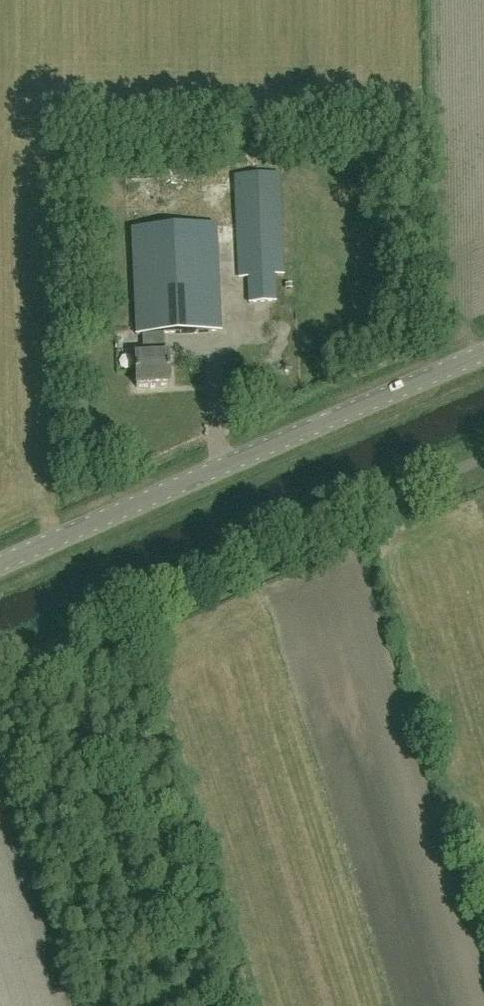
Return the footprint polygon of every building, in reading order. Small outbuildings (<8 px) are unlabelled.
[(275,277),(284,276),(279,177),(235,179),(239,278),(248,278),(249,294),(249,302),(276,301),(275,277)] [(164,335),(221,333),(217,228),(133,232),(137,337),(143,336),(144,357),(135,358),(137,388),(171,386),(169,356),(165,356),(164,335)]
